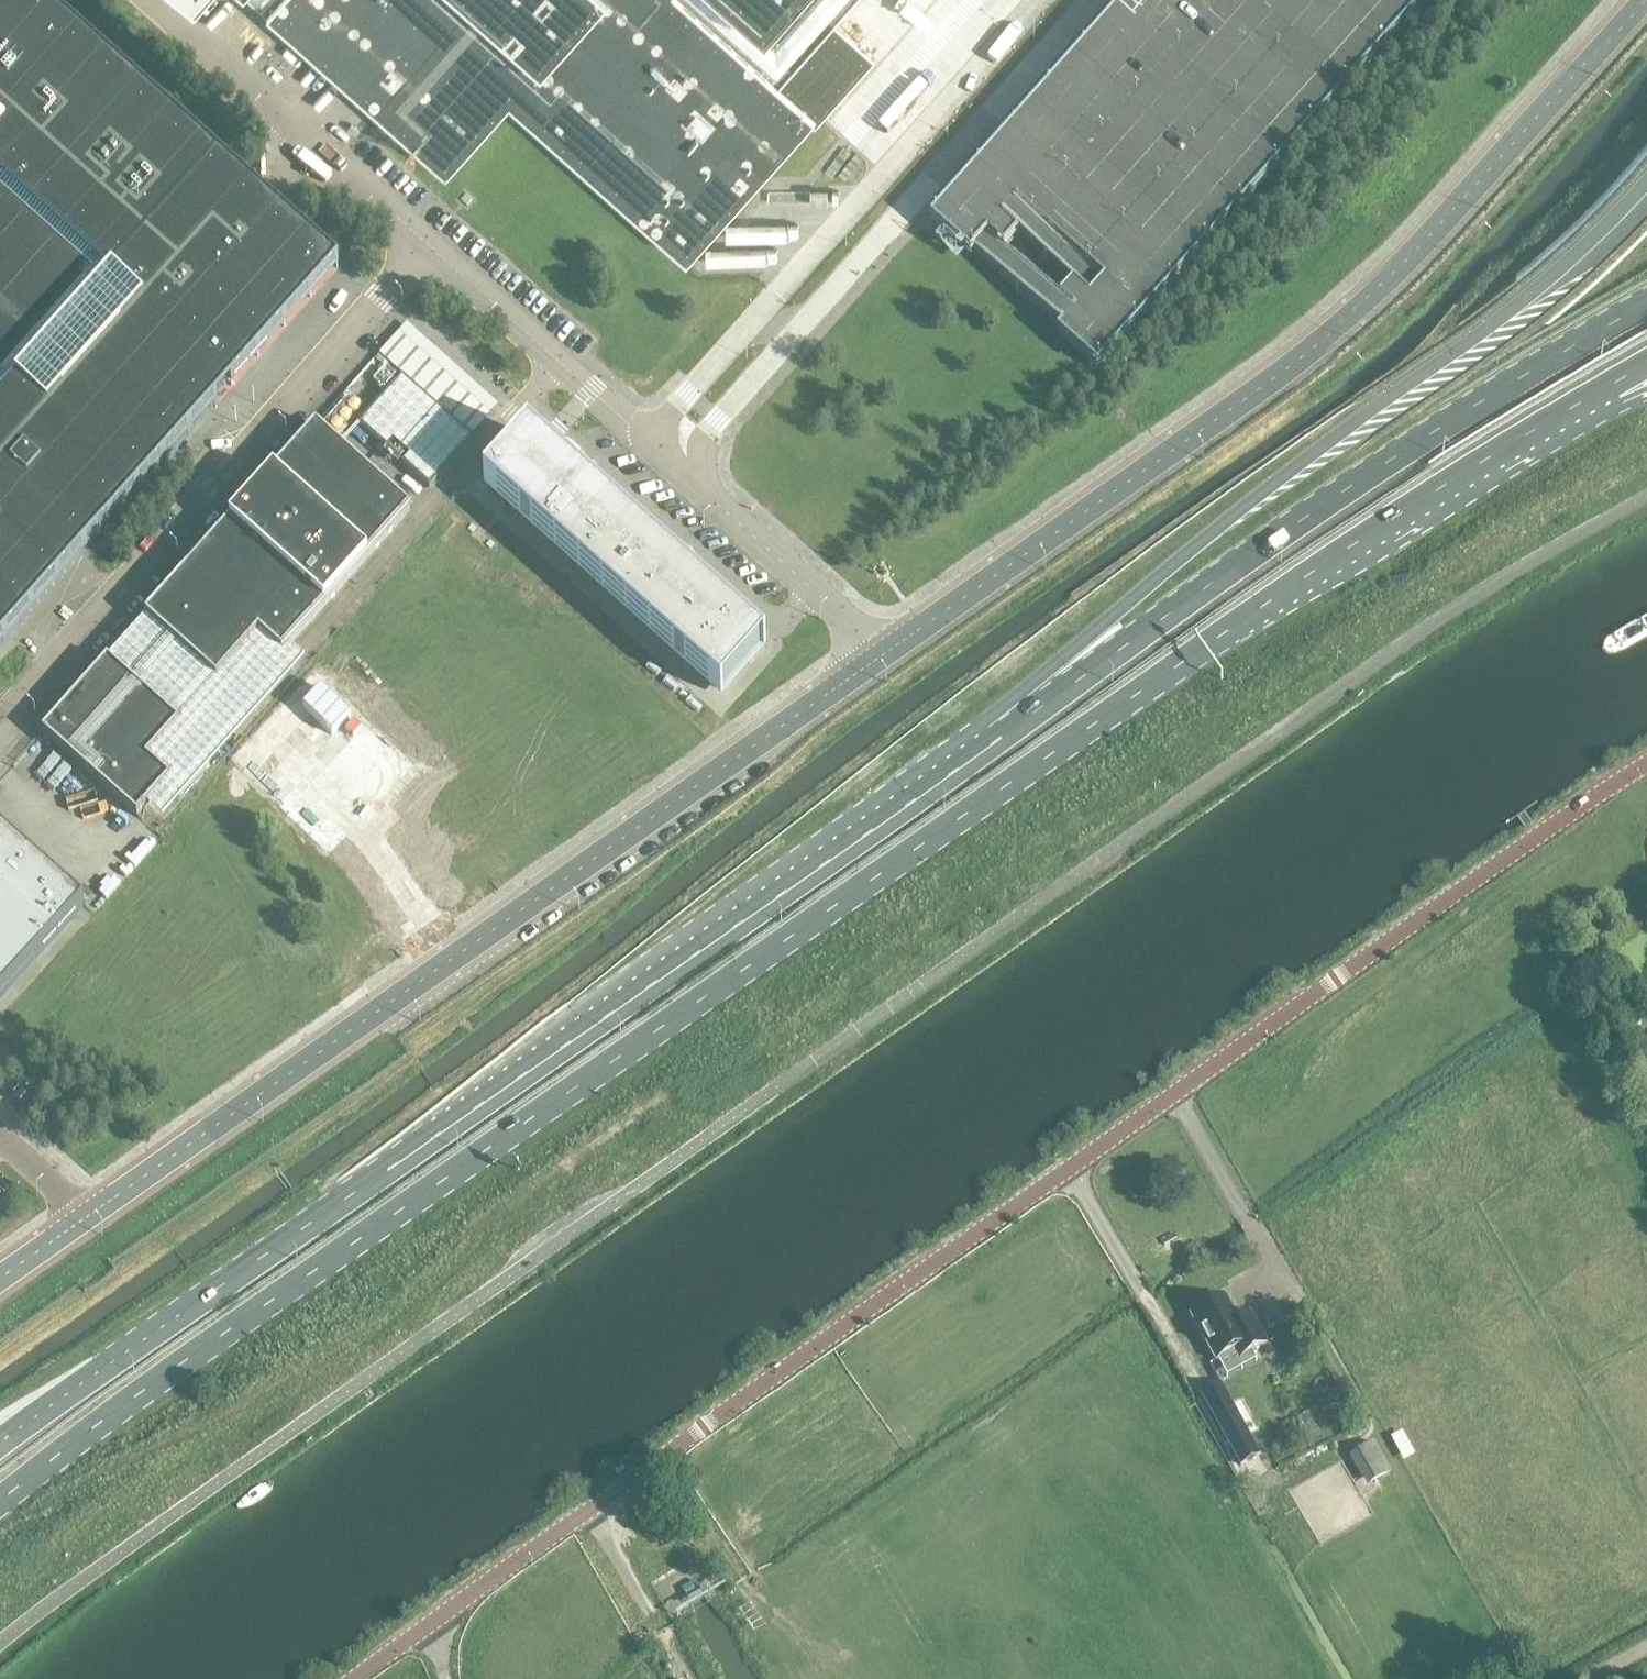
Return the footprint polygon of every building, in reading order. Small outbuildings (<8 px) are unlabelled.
[(339,266),(41,0),(0,0),(0,647),(339,266)] [(268,11),(446,170),(509,99),(687,257),(815,114),(779,82),(744,51),(790,0),(256,0),(268,11)] [(1132,2),(1013,135),(996,154),(937,220),(1096,362),(1419,0),(1134,0),(1132,2)] [(380,354),(419,389),(471,436),(491,414),(399,332),(380,354)] [(402,376),(390,389),(358,425),(429,489),(474,439),(402,376)] [(316,426),(216,538),(146,617),(108,659),(43,733),(137,817),(147,806),(150,808),(163,820),(164,818),(300,666),(305,660),(304,659),(292,648),(289,646),(411,510),(316,426)] [(579,486),(568,476),(532,444),(493,487),(719,688),(757,645),(579,486)] [(85,905),(0,829),(0,1000),(85,905)] [(1191,1315),(1216,1361),(1218,1360),(1234,1351),(1239,1359),(1253,1352),(1267,1344),(1250,1313),(1237,1320),(1224,1297),(1208,1306),(1206,1303),(1194,1309),(1196,1313),(1191,1315)] [(1219,1379),(1199,1390),(1232,1451),(1252,1440),(1219,1379)] [(1374,1483),(1391,1473),(1373,1442),(1357,1451),(1374,1483)]
